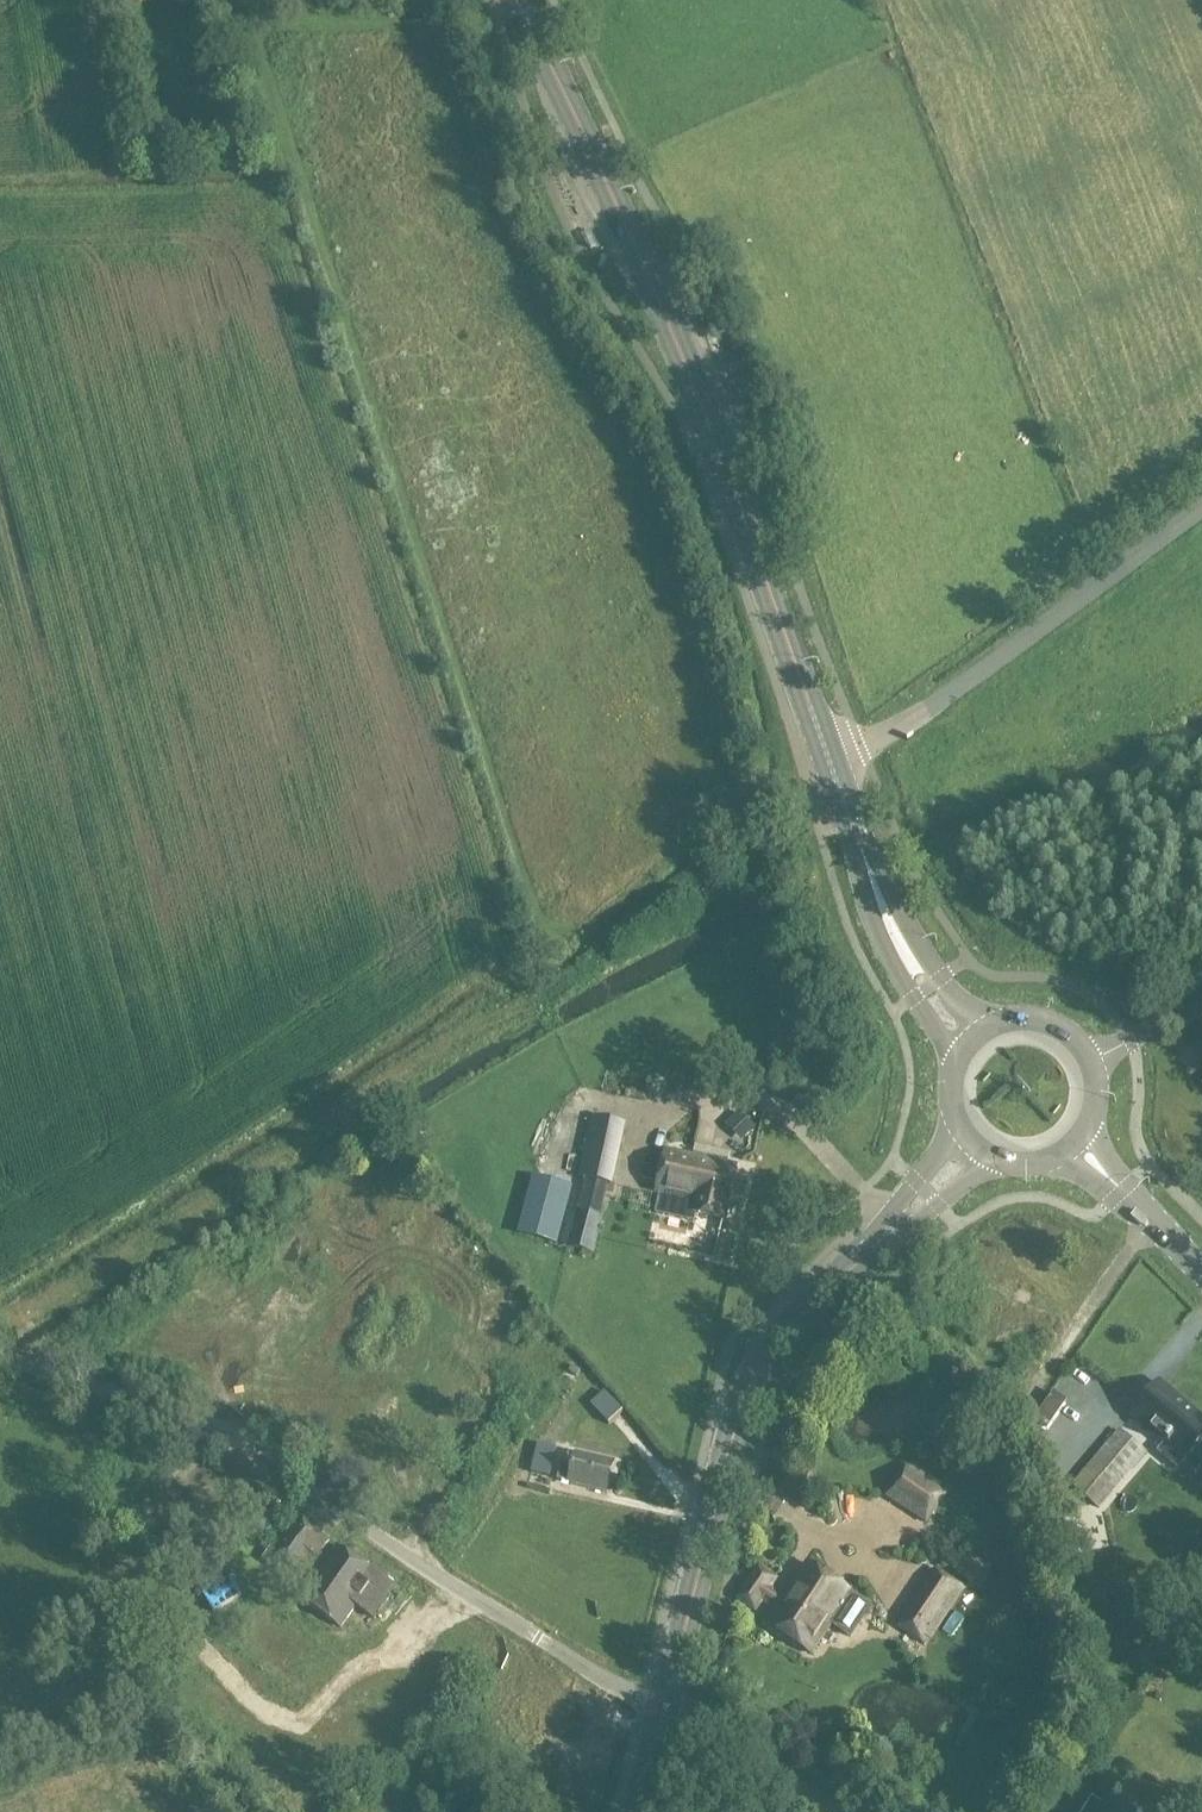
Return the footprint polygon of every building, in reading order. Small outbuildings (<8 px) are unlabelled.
[(585,1179),(577,1212),(568,1247),(568,1249),(595,1255),(603,1219),(600,1218),(608,1185),(613,1186),(627,1124),(595,1117),(581,1178),(585,1179)] [(736,1165),(665,1150),(663,1162),(648,1159),(644,1180),(658,1183),(656,1194),(660,1195),(656,1215),(694,1223),(696,1213),(724,1219),(726,1209),(727,1209),(736,1165)] [(517,1233),(568,1247),(577,1212),(527,1199),(517,1233)] [(543,1332),(535,1323),(527,1331),(534,1339),(543,1332)] [(1132,1416),(1166,1445),(1167,1443),(1169,1445),(1174,1440),(1191,1454),(1201,1441),(1201,1419),(1160,1383),(1132,1416)] [(623,1413),(605,1393),(591,1407),(610,1426),(623,1413)] [(1099,1510),(1148,1454),(1120,1430),(1071,1486),(1099,1510)] [(549,1477),(556,1450),(538,1445),(531,1473),(549,1477)] [(569,1484),(569,1485),(607,1494),(614,1464),(576,1455),(573,1469),(561,1466),(557,1481),(569,1484)] [(947,1493),(908,1467),(887,1498),(927,1524),(947,1493)] [(301,1598),(341,1628),(356,1607),(372,1618),(394,1587),(337,1547),(325,1564),(317,1558),(329,1542),(297,1519),(275,1550),(272,1547),(263,1560),(277,1570),(283,1562),(298,1572),(302,1567),(316,1577),(301,1598)] [(849,1637),(869,1607),(851,1595),(852,1594),(807,1563),(785,1596),(771,1586),(760,1602),(774,1612),(766,1624),(811,1654),(831,1625),(849,1637)] [(737,1600),(754,1611),(760,1602),(771,1586),(775,1581),(757,1569),(737,1600)] [(926,1645),(963,1590),(935,1571),(898,1627),(926,1645)]
